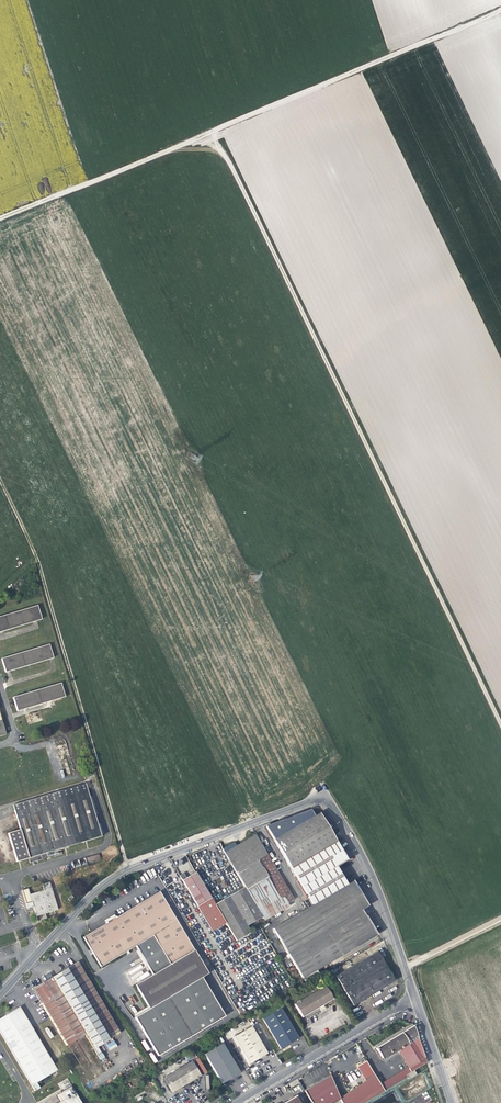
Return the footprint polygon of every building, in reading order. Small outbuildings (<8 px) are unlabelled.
[(37,619),(42,617),(38,603),(0,615),(0,630),(37,619)] [(7,670),(53,656),(54,656),(50,642),(3,656),(7,670)] [(18,709),(63,696),(66,695),(62,682),(14,695),(18,709)] [(100,836),(100,834),(96,822),(94,813),(88,795),(85,782),(14,803),(21,828),(8,831),(16,860),(29,857),(30,861),(55,854),(54,849),(100,836)] [(92,794),(88,795),(94,813),(97,812),(92,794)] [(273,841),(290,869),(335,843),(318,815),(313,817),(309,810),(285,819),(265,827),(274,840),(273,841)] [(244,887),(261,917),(293,899),(255,835),(236,846),(234,842),(222,850),(244,887)] [(335,843),(290,869),(308,899),(312,905),(346,885),(335,867),(346,860),(335,843)] [(92,855),(94,861),(100,859),(98,853),(92,855)] [(87,863),(94,861),(92,855),(85,857),(87,863)] [(194,908),(210,899),(194,873),(183,880),(180,875),(176,878),(194,908)] [(34,906),(36,913),(45,910),(45,913),(58,909),(50,881),(42,883),(44,889),(30,894),(28,887),(22,889),(27,908),(34,906)] [(306,986),(319,978),(315,971),(300,946),(360,910),(367,906),(353,881),(346,885),(312,905),(305,909),(272,929),(306,986)] [(261,917),(244,887),(214,904),(235,941),(249,933),(246,926),(261,917)] [(209,974),(159,892),(116,917),(115,916),(106,922),(106,923),(83,937),(101,967),(136,946),(138,950),(147,965),(153,975),(135,985),(148,1007),(149,1009),(134,1017),(159,1057),(226,1017),(202,978),(209,974)] [(210,899),(194,908),(209,933),(225,923),(210,899)] [(295,904),(293,899),(261,918),(264,922),(295,904)] [(363,916),(360,910),(300,946),(315,971),(319,978),(323,976),(319,968),(374,936),(363,916)] [(147,965),(138,950),(133,952),(142,967),(147,965)] [(364,999),(392,982),(375,953),(334,977),(351,1006),(364,999)] [(118,1034),(76,963),(51,978),(49,974),(45,977),(47,980),(32,989),(65,1047),(84,1035),(93,1049),(118,1034)] [(323,1006),(332,1001),(324,987),(294,1005),(302,1018),(317,1009),(323,1006)] [(148,1007),(131,1016),(134,1017),(149,1009),(148,1007)] [(34,1091),(39,1089),(36,1083),(56,1070),(18,1008),(0,1018),(0,1032),(34,1091)] [(289,1044),(297,1039),(280,1010),(262,1020),(280,1050),(289,1044)] [(373,1046),(375,1049),(400,1034),(412,1027),(410,1025),(406,1027),(379,1043),(373,1046)] [(259,1058),(267,1053),(251,1026),(233,1037),(249,1064),(250,1063),(255,1060),(259,1058)] [(413,1071),(426,1064),(426,1063),(423,1056),(416,1036),(413,1026),(412,1027),(400,1034),(375,1049),(380,1059),(381,1059),(385,1056),(386,1058),(392,1055),(391,1053),(395,1050),(397,1054),(406,1069),(379,1085),(383,1091),(406,1078),(404,1076),(413,1071)] [(232,1077),(238,1074),(221,1044),(204,1054),(221,1084),(223,1082),(228,1079),(232,1077)] [(384,1062),(397,1054),(395,1050),(391,1053),(392,1055),(386,1058),(385,1056),(381,1059),(384,1062)] [(188,1083),(200,1076),(192,1061),(162,1079),(171,1093),(182,1086),(188,1083)] [(383,1091),(379,1085),(374,1078),(365,1062),(356,1067),(365,1083),(359,1087),(339,1099),(339,1100),(341,1102),(363,1102),(383,1091)] [(303,1091),(311,1102),(333,1102),(339,1100),(339,1099),(330,1078),(329,1076),(321,1080),(303,1091)] [(62,1091),(71,1085),(67,1078),(58,1084),(62,1091)] [(141,1084),(125,1094),(129,1100),(145,1091),(141,1084)] [(74,1086),(57,1095),(61,1101),(57,1102),(84,1102),(74,1086)]
